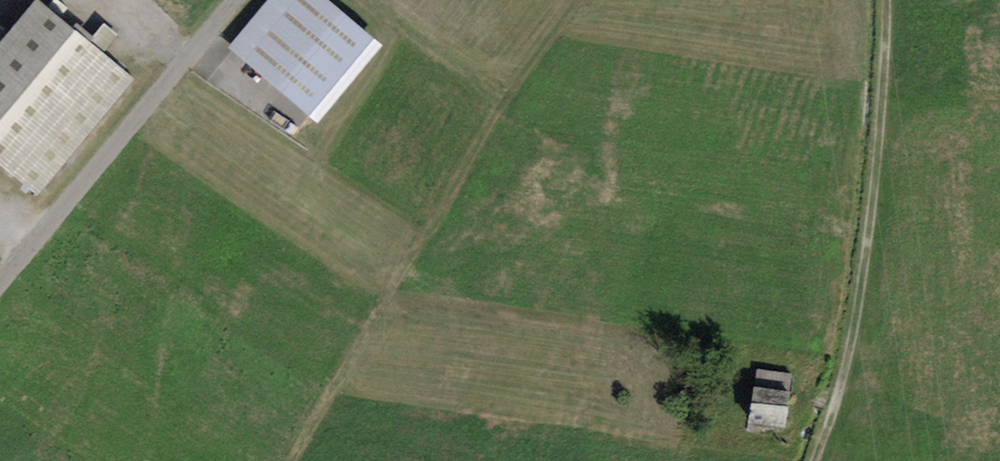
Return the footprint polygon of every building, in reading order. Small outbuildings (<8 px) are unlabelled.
[(39,0),(36,0),(0,43),(0,162),(36,192),(132,79),(39,0)] [(329,0),(268,0),(230,46),(318,118),(380,42),(329,0)] [(106,45),(120,33),(110,21),(96,32),(106,45)] [(755,385),(750,420),(784,425),(789,390),(755,385)]
